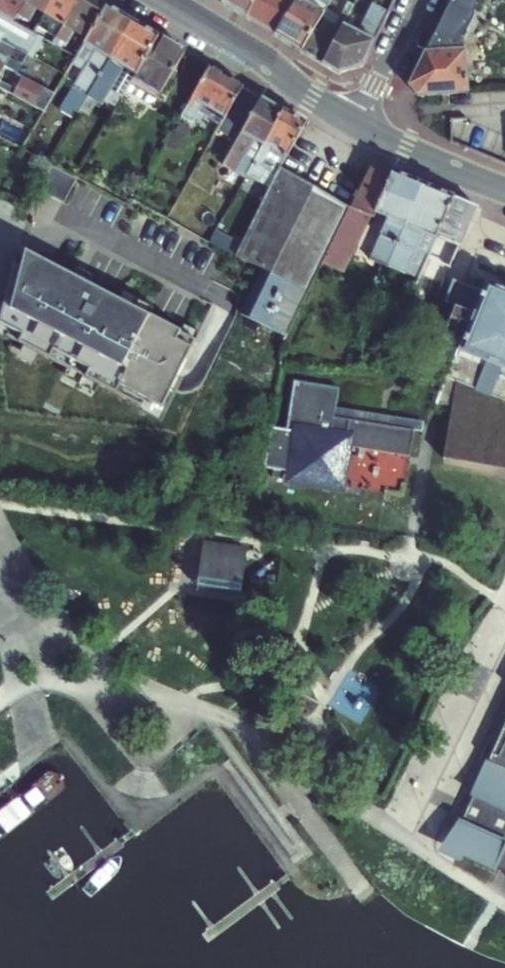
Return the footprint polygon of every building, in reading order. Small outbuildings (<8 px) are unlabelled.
[(26,0),(0,0),(0,14),(5,17),(13,22),(26,0)] [(13,22),(19,25),(32,33),(38,23),(30,18),(36,8),(44,12),(52,0),(26,0),(13,22)] [(77,0),(52,0),(44,12),(52,17),(46,27),(38,23),(32,33),(37,36),(43,39),(51,44),(77,0)] [(106,6),(97,0),(77,0),(51,44),(56,47),(60,41),(66,45),(74,31),(87,39),(106,6)] [(221,4),(246,19),(254,0),(222,0),(221,4)] [(273,35),(294,0),(254,0),(246,19),(273,35)] [(273,35),(300,51),(326,8),(331,0),(294,0),(273,35)] [(468,93),(464,50),(450,51),(449,45),(468,9),(474,12),(480,0),(450,0),(408,86),(417,97),(468,93)] [(300,51),(322,64),(343,25),(353,5),(348,2),(340,17),(326,8),(300,51)] [(358,33),(343,25),(322,64),(337,73),(361,67),(389,12),(373,4),(358,33)] [(132,20),(106,6),(87,39),(72,64),(83,70),(59,110),(74,119),(79,110),(132,20)] [(0,14),(0,39),(2,41),(27,55),(37,36),(32,33),(19,25),(13,22),(5,17),(0,14)] [(126,91),(158,36),(132,20),(79,110),(86,115),(94,101),(101,105),(110,91),(122,97),(126,91)] [(43,39),(37,36),(27,55),(33,58),(43,39)] [(184,52),(158,36),(126,91),(148,104),(154,102),(184,52)] [(21,66),(27,55),(2,41),(0,45),(0,54),(21,66)] [(18,73),(21,66),(0,54),(0,64),(18,73)] [(43,112),(46,108),(54,93),(18,73),(0,64),(0,89),(43,112)] [(225,118),(243,87),(210,67),(181,117),(191,122),(198,111),(199,108),(199,103),(225,118)] [(246,175),(282,110),(243,87),(225,118),(221,126),(218,131),(236,142),(223,166),(244,178),(246,175)] [(221,126),(225,118),(199,103),(199,108),(198,111),(221,126)] [(28,153),(52,112),(46,108),(43,112),(21,149),(28,153)] [(282,110),(246,175),(269,188),(280,167),(305,124),(282,110)] [(386,268),(422,184),(370,162),(349,208),(370,217),(374,218),(376,214),(387,219),(370,261),(381,265),(386,268)] [(77,178),(53,166),(39,189),(64,203),(75,181),(77,178)] [(349,208),(280,167),(269,188),(242,244),(236,256),(261,271),(240,315),(285,338),(322,262),(349,208)] [(421,234),(435,239),(453,197),(422,184),(386,268),(404,275),(411,258),(421,234)] [(459,248),(477,207),(453,197),(435,239),(425,263),(417,280),(418,280),(431,286),(449,243),(459,248)] [(370,217),(349,208),(322,262),(343,274),(370,217)] [(236,256),(242,244),(215,229),(209,242),(236,256)] [(425,263),(435,239),(421,234),(411,258),(425,263)] [(0,313),(0,324),(9,329),(5,337),(155,416),(171,384),(194,341),(17,247),(0,313)] [(414,289),(428,294),(431,286),(418,280),(414,289)] [(474,314),(483,292),(452,280),(444,301),(474,314)] [(460,349),(457,348),(435,404),(437,404),(437,403),(452,406),(444,459),(504,468),(504,291),(486,283),(483,292),(474,314),(460,349)] [(294,381),(286,430),(270,428),(263,468),(273,470),(272,478),(282,479),(283,471),(286,472),(293,473),(291,479),(339,487),(347,440),(353,441),(411,450),(414,430),(333,417),(335,407),(338,388),(294,381)] [(423,421),(335,407),(333,417),(414,430),(422,431),(423,421)] [(345,494),(353,441),(347,440),(339,487),(291,479),(293,473),(286,472),(284,485),(345,494)] [(239,593),(245,549),(202,542),(195,586),(239,593)] [(450,848),(504,873),(504,724),(450,848)]
